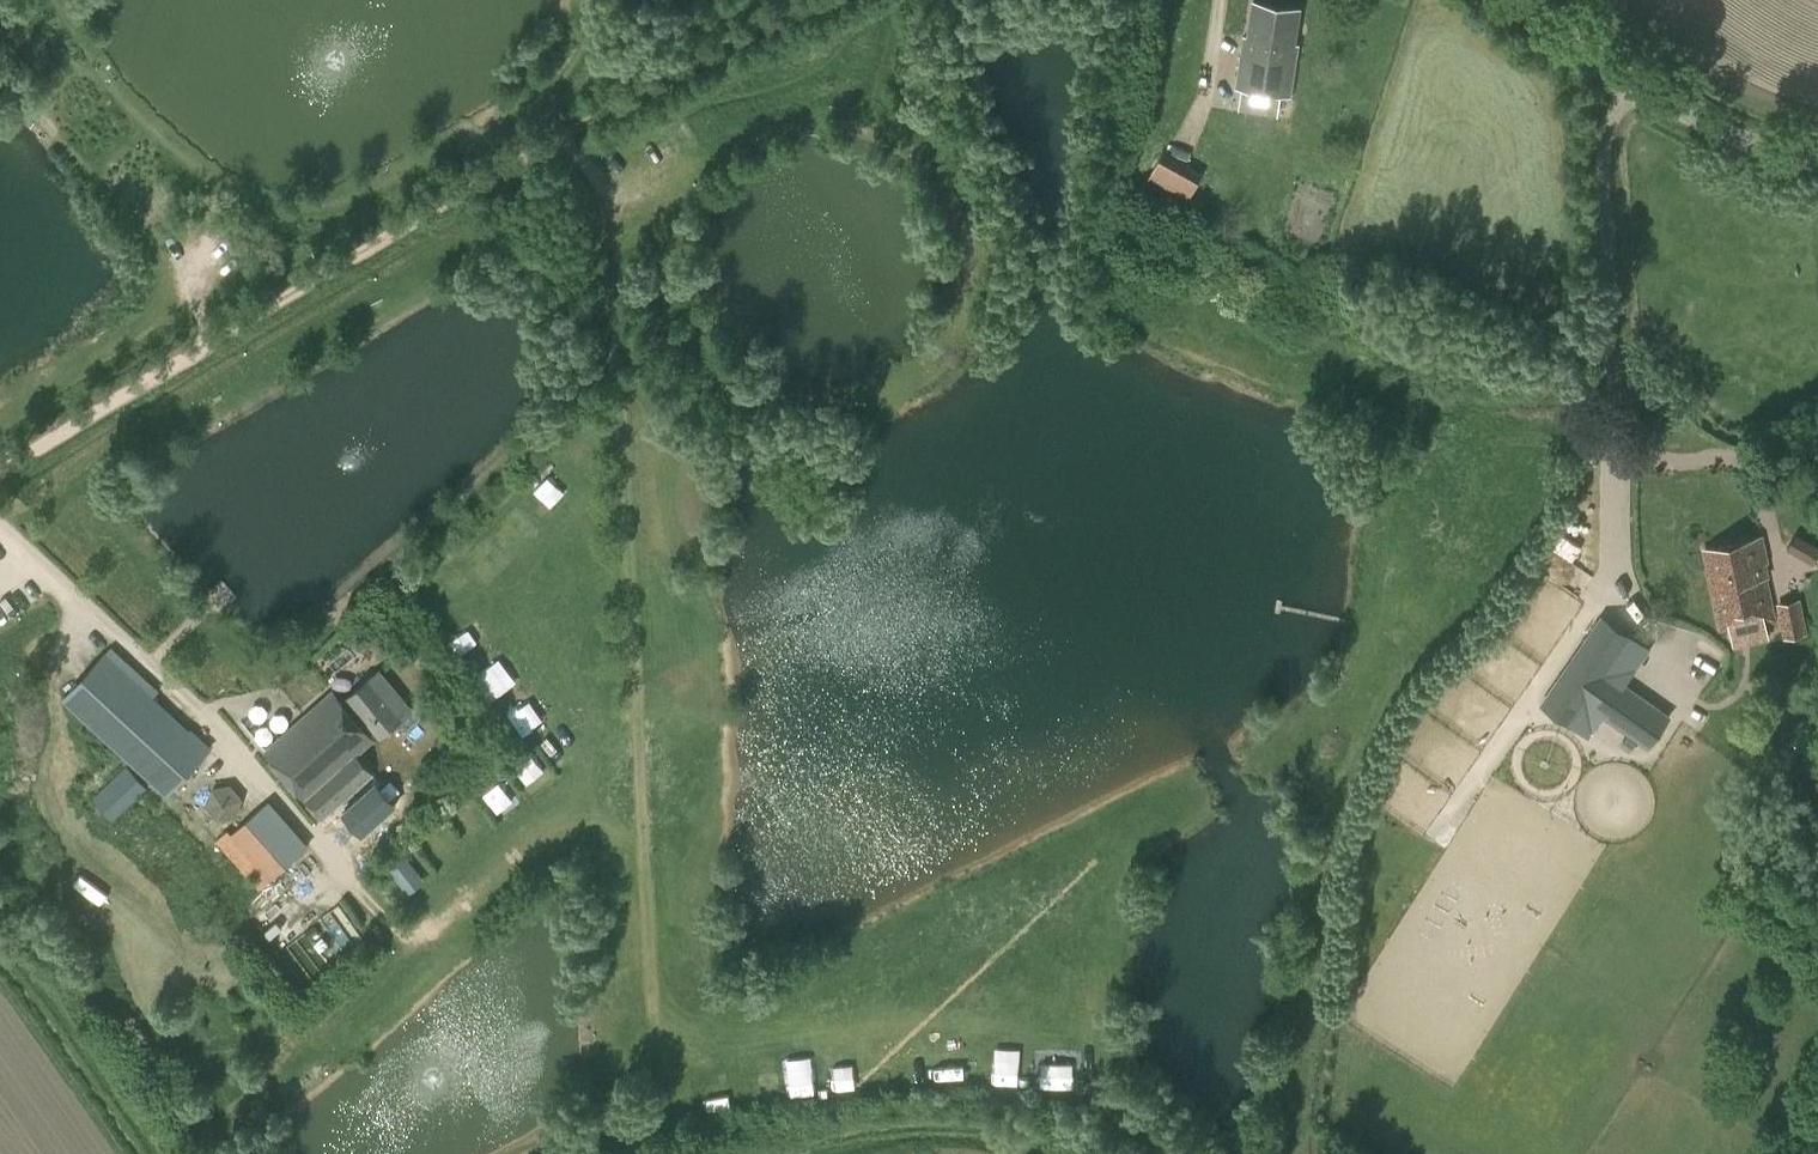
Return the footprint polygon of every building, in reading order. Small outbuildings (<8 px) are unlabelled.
[(1236,88),(1290,96),(1299,45),(1295,44),(1301,8),(1253,1),(1247,37),(1244,36),(1236,88)] [(1148,178),(1187,200),(1202,172),(1163,150),(1148,178)] [(1705,550),(1722,628),(1773,617),(1761,556),(1764,555),(1760,539),(1705,550)] [(1792,540),(1787,547),(1814,562),(1817,555),(1792,540)] [(1776,604),(1784,639),(1808,634),(1800,599),(1776,604)] [(1611,673),(1636,638),(1602,614),(1538,707),(1573,728),(1588,708),(1650,750),(1673,716),(1611,673)] [(167,798),(212,749),(104,653),(62,700),(167,798)] [(485,701),(507,692),(496,666),(474,675),(485,701)] [(412,710),(379,671),(347,697),(381,737),(412,710)] [(399,804),(355,754),(373,739),(334,693),(265,752),(303,797),(303,798),(348,851),(399,804)] [(512,764),(527,783),(544,770),(530,751),(512,764)] [(127,767),(91,799),(111,821),(147,789),(127,767)] [(267,802),(251,816),(233,794),(208,816),(223,835),(214,842),(258,892),(308,848),(267,802)] [(405,892),(423,882),(405,849),(386,859),(405,892)]
